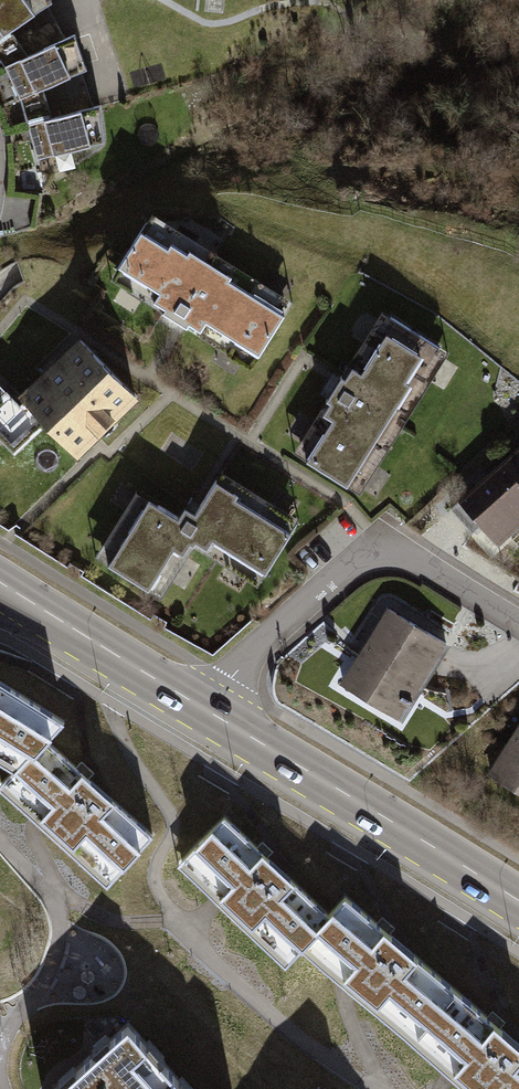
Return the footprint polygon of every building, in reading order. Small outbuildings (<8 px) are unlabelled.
[(21,47),(13,35),(39,18),(27,0),(0,0),(0,61),(21,47)] [(75,39),(10,66),(32,118),(57,107),(51,92),(90,75),(75,39)] [(99,112),(37,124),(44,158),(105,146),(99,112)] [(149,214),(110,278),(252,364),(291,300),(149,214)] [(447,352),(380,310),(292,451),(359,493),(447,352)] [(16,447),(48,416),(80,450),(136,396),(80,338),(19,396),(24,401),(22,403),(0,380),(0,431),(16,447)] [(457,499),(498,544),(518,525),(518,444),(457,499)] [(147,499),(106,565),(145,589),(171,547),(181,554),(189,541),(204,551),(211,540),(265,574),(299,519),(221,470),(194,513),(183,507),(176,518),(147,499)] [(386,605),(339,684),(402,722),(450,644),(386,605)] [(0,674),(0,767),(8,772),(0,781),(0,795),(108,894),(162,836),(53,737),(74,720),(0,674)] [(487,775),(518,794),(518,721),(487,775)] [(326,919),(219,820),(173,865),(281,967),(297,951),(326,919)] [(297,951),(454,1088),(518,1088),(518,1049),(341,900),(326,919),(297,951)] [(132,1021),(57,1088),(194,1088),(132,1021)]
